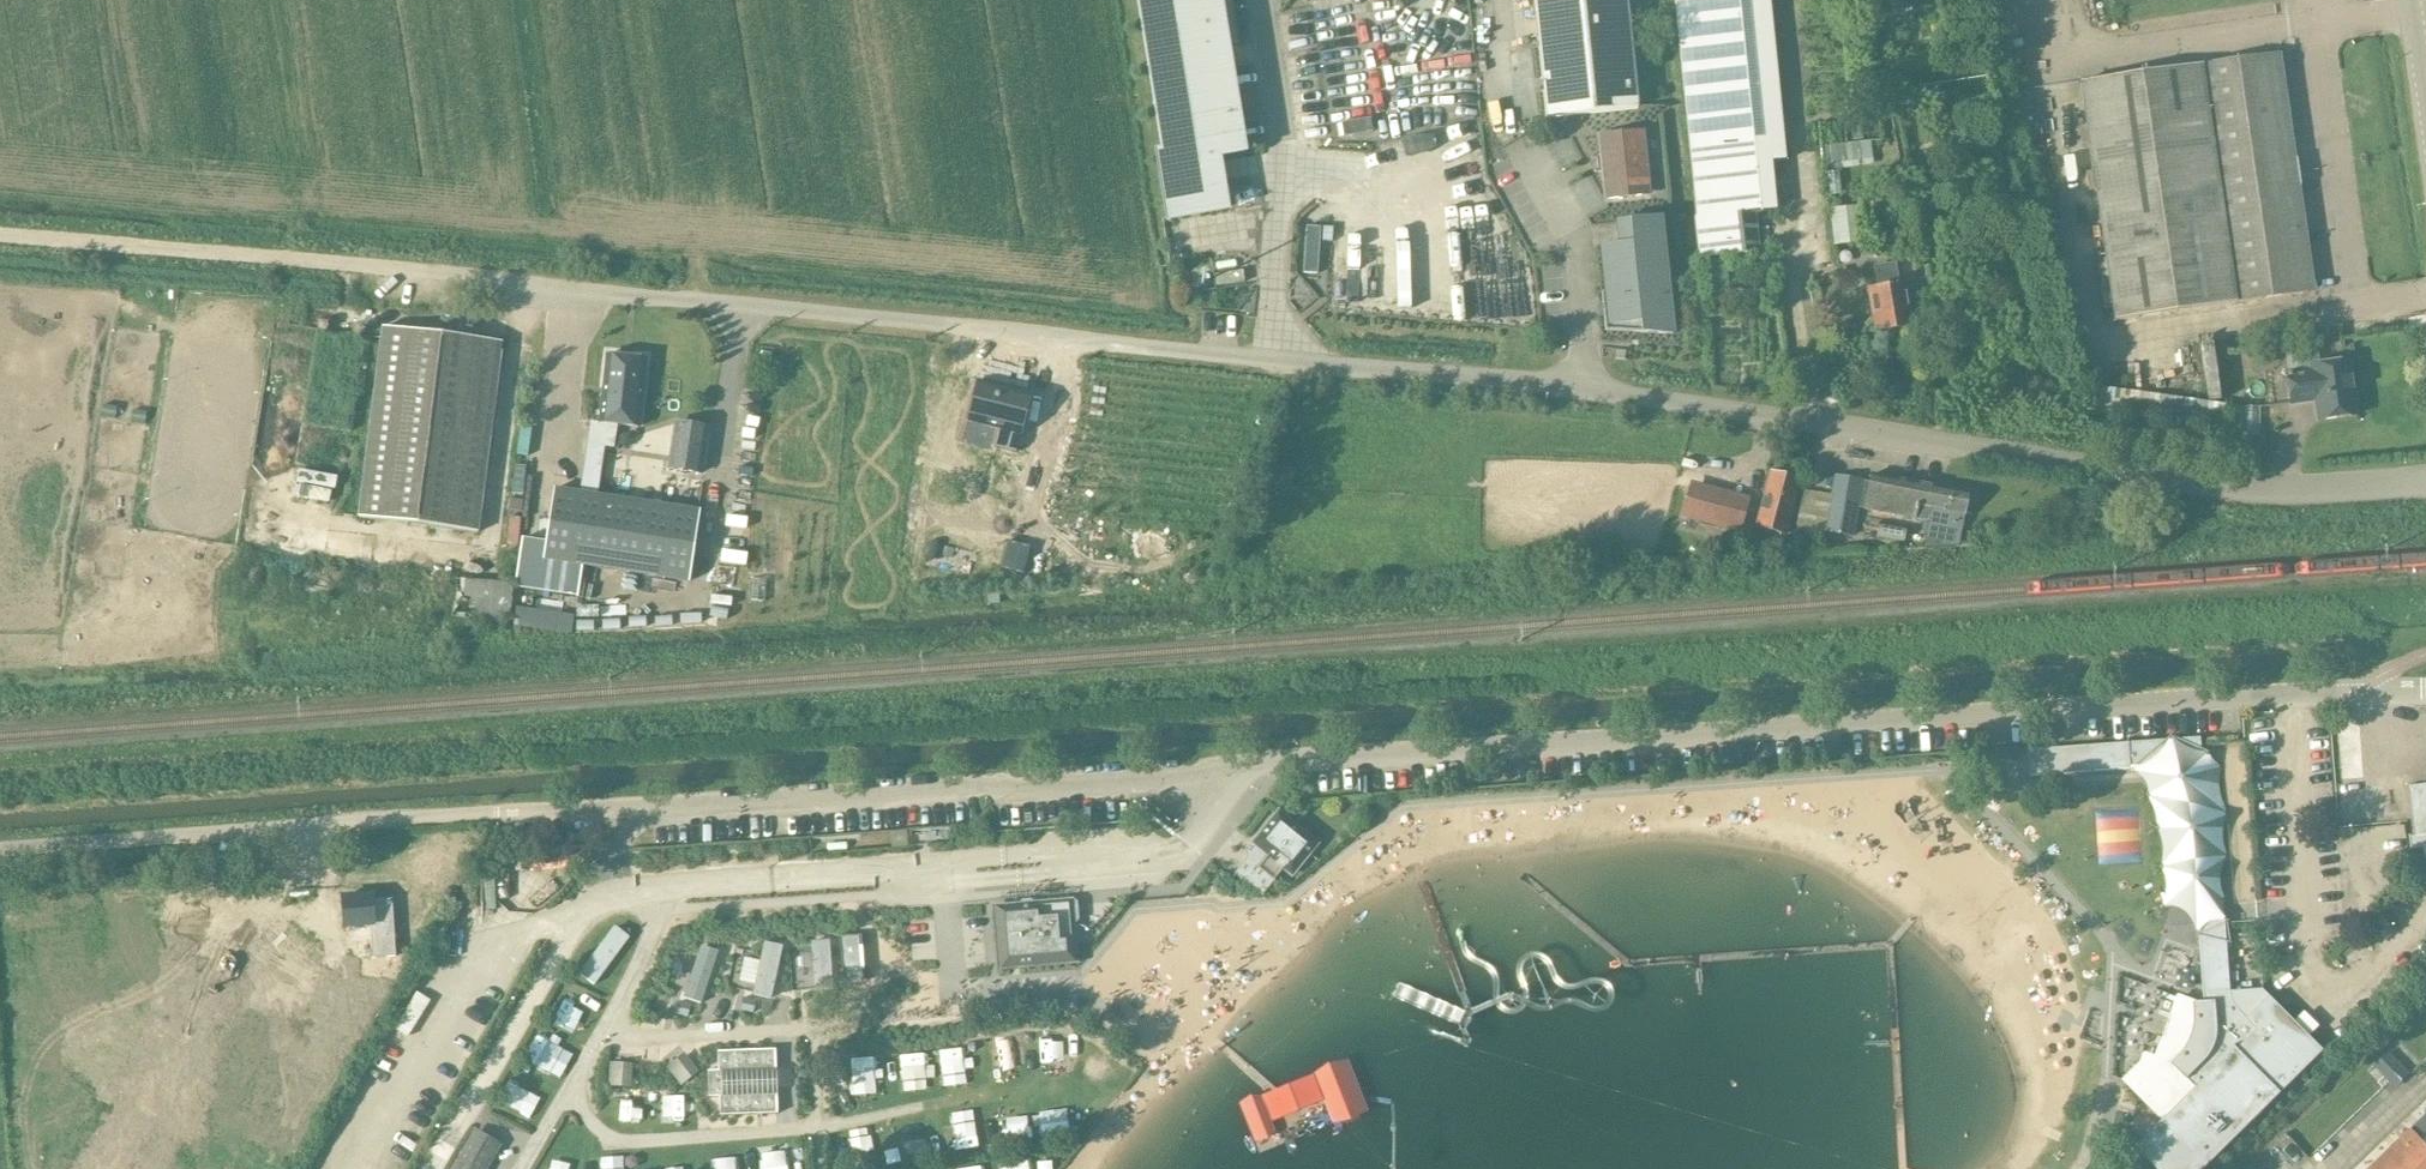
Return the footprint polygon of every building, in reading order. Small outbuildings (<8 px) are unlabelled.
[(1170,218),(1226,209),(1217,155),(1243,150),(1226,42),(1236,41),(1230,3),(1220,5),(1219,0),(1137,0),(1162,150),(1160,151),(1170,218)] [(1547,119),(1640,109),(1629,0),(1534,0),(1547,119)] [(1707,216),(1696,218),(1701,259),(1703,259),(1707,258),(1721,257),(1730,256),(1746,254),(1761,252),(1756,212),(1778,209),(1773,162),(1787,161),(1770,0),(1685,0),(1707,216)] [(2115,321),(2236,303),(2307,293),(2273,56),(2081,84),(2115,321)] [(1358,129),(1360,141),(1389,136),(1387,124),(1358,129)] [(1439,131),(1450,177),(1479,170),(1468,124),(1439,131)] [(1649,194),(1642,132),(1600,136),(1607,199),(1649,194)] [(1871,141),(1824,147),(1827,173),(1841,171),(1841,169),(1874,165),(1871,141)] [(1829,210),(1833,245),(1861,242),(1857,206),(1829,210)] [(1668,286),(1661,217),(1617,222),(1619,245),(1601,247),(1606,292),(1668,286)] [(1321,228),(1307,227),(1303,272),(1318,273),(1321,228)] [(1426,282),(1430,248),(1372,242),(1369,270),(1372,270),(1368,301),(1444,310),(1447,284),(1426,282)] [(1913,328),(1905,283),(1899,284),(1895,263),(1874,267),(1877,288),(1869,289),(1877,334),(1913,328)] [(1668,286),(1606,292),(1602,293),(1605,330),(1673,335),(1668,286)] [(363,522),(483,535),(503,344),(384,331),(363,522)] [(647,358),(608,354),(601,422),(639,427),(647,358)] [(2349,360),(2311,365),(2312,371),(2287,374),(2291,405),(2316,401),(2319,421),(2357,416),(2349,360)] [(1038,395),(984,382),(974,422),(1006,430),(1002,447),(1023,452),(1038,395)] [(2089,412),(2224,432),(2228,406),(2093,387),(2089,412)] [(2259,433),(2258,407),(2233,407),(2233,434),(2259,433)] [(1799,478),(1772,471),(1757,527),(1784,535),(1799,478)] [(1854,538),(1859,509),(1863,485),(1864,480),(1835,474),(1831,496),(1824,532),(1854,538)] [(1871,486),(1866,509),(1916,519),(1929,521),(1925,542),(1924,548),(1958,547),(1960,540),(1965,511),(1969,509),(1971,500),(1968,497),(1969,493),(1873,475),(1871,486)] [(1740,532),(1750,495),(1688,479),(1679,517),(1740,532)] [(583,561),(663,571),(690,575),(700,503),(554,484),(543,563),(518,560),(515,585),(514,588),(577,596),(582,561),(583,562),(583,561)] [(453,606),(452,617),(509,625),(514,585),(457,577),(456,590),(453,606)] [(515,627),(573,630),(575,611),(516,607),(515,627)] [(2182,775),(2188,774),(2189,796),(2214,794),(2211,754),(2204,754),(2202,737),(2030,750),(2031,776),(2181,765),(2182,775)] [(2410,788),(2416,835),(2416,837),(2412,838),(2412,836),(2411,836),(2410,836),(2412,850),(2412,851),(2416,850),(2418,850),(2425,849),(2425,786),(2410,788)] [(1319,844),(1279,811),(1254,842),(1274,858),(1263,872),(1273,881),(1283,869),(1292,877),(1319,844)] [(343,897),(342,897),(344,927),(371,925),(373,952),(373,958),(396,957),(392,899),(373,900),(373,895),(343,897)] [(1074,960),(1069,903),(999,908),(1004,966),(1074,960)] [(270,1044),(318,936),(271,916),(223,1024),(270,1044)] [(2282,1092),(2324,1051),(2263,989),(2231,991),(2226,919),(2200,921),(2206,1003),(2197,1004),(2181,998),(2155,1068),(2143,1063),(2126,1080),(2166,1121),(2139,1148),(2159,1168),(2204,1168),(2282,1092)] [(607,925),(573,971),(590,984),(624,937),(607,925)] [(860,934),(843,934),(845,975),(862,975),(860,934)] [(799,954),(799,983),(833,983),(832,938),(809,938),(810,953),(799,954)] [(755,995),(774,998),(781,943),(762,940),(755,995)] [(700,943),(682,996),(702,1002),(720,950),(700,943)] [(337,1065),(381,973),(341,954),(296,1046),(337,1065)] [(939,1049),(948,1086),(970,1080),(961,1044),(939,1049)] [(721,1072),(707,1072),(708,1097),(722,1096),(723,1115),(784,1111),(780,1050),(720,1054),(721,1072)] [(927,1077),(925,1050),(899,1053),(901,1079),(927,1077)] [(2375,1067),(2389,1082),(2404,1068),(2390,1053),(2375,1067)] [(678,1055),(666,1066),(682,1083),(694,1072),(678,1055)] [(871,1056),(848,1056),(847,1081),(871,1081),(871,1056)] [(609,1084),(632,1085),(633,1061),(610,1061),(609,1084)] [(1322,1073),(1339,1115),(1363,1105),(1347,1063),(1322,1073)] [(503,1089),(497,1109),(518,1116),(525,1096),(503,1089)] [(649,1097),(650,1123),(672,1122),(672,1096),(649,1097)] [(1066,1106),(1041,1109),(1043,1132),(1068,1130),(1066,1106)] [(989,1142),(1011,1137),(1005,1115),(984,1120),(989,1142)] [(2373,1168),(2425,1168),(2425,1117),(2373,1168)] [(451,1168),(491,1168),(504,1145),(475,1128),(451,1168)] [(897,1134),(898,1158),(926,1156),(925,1133),(897,1134)]
